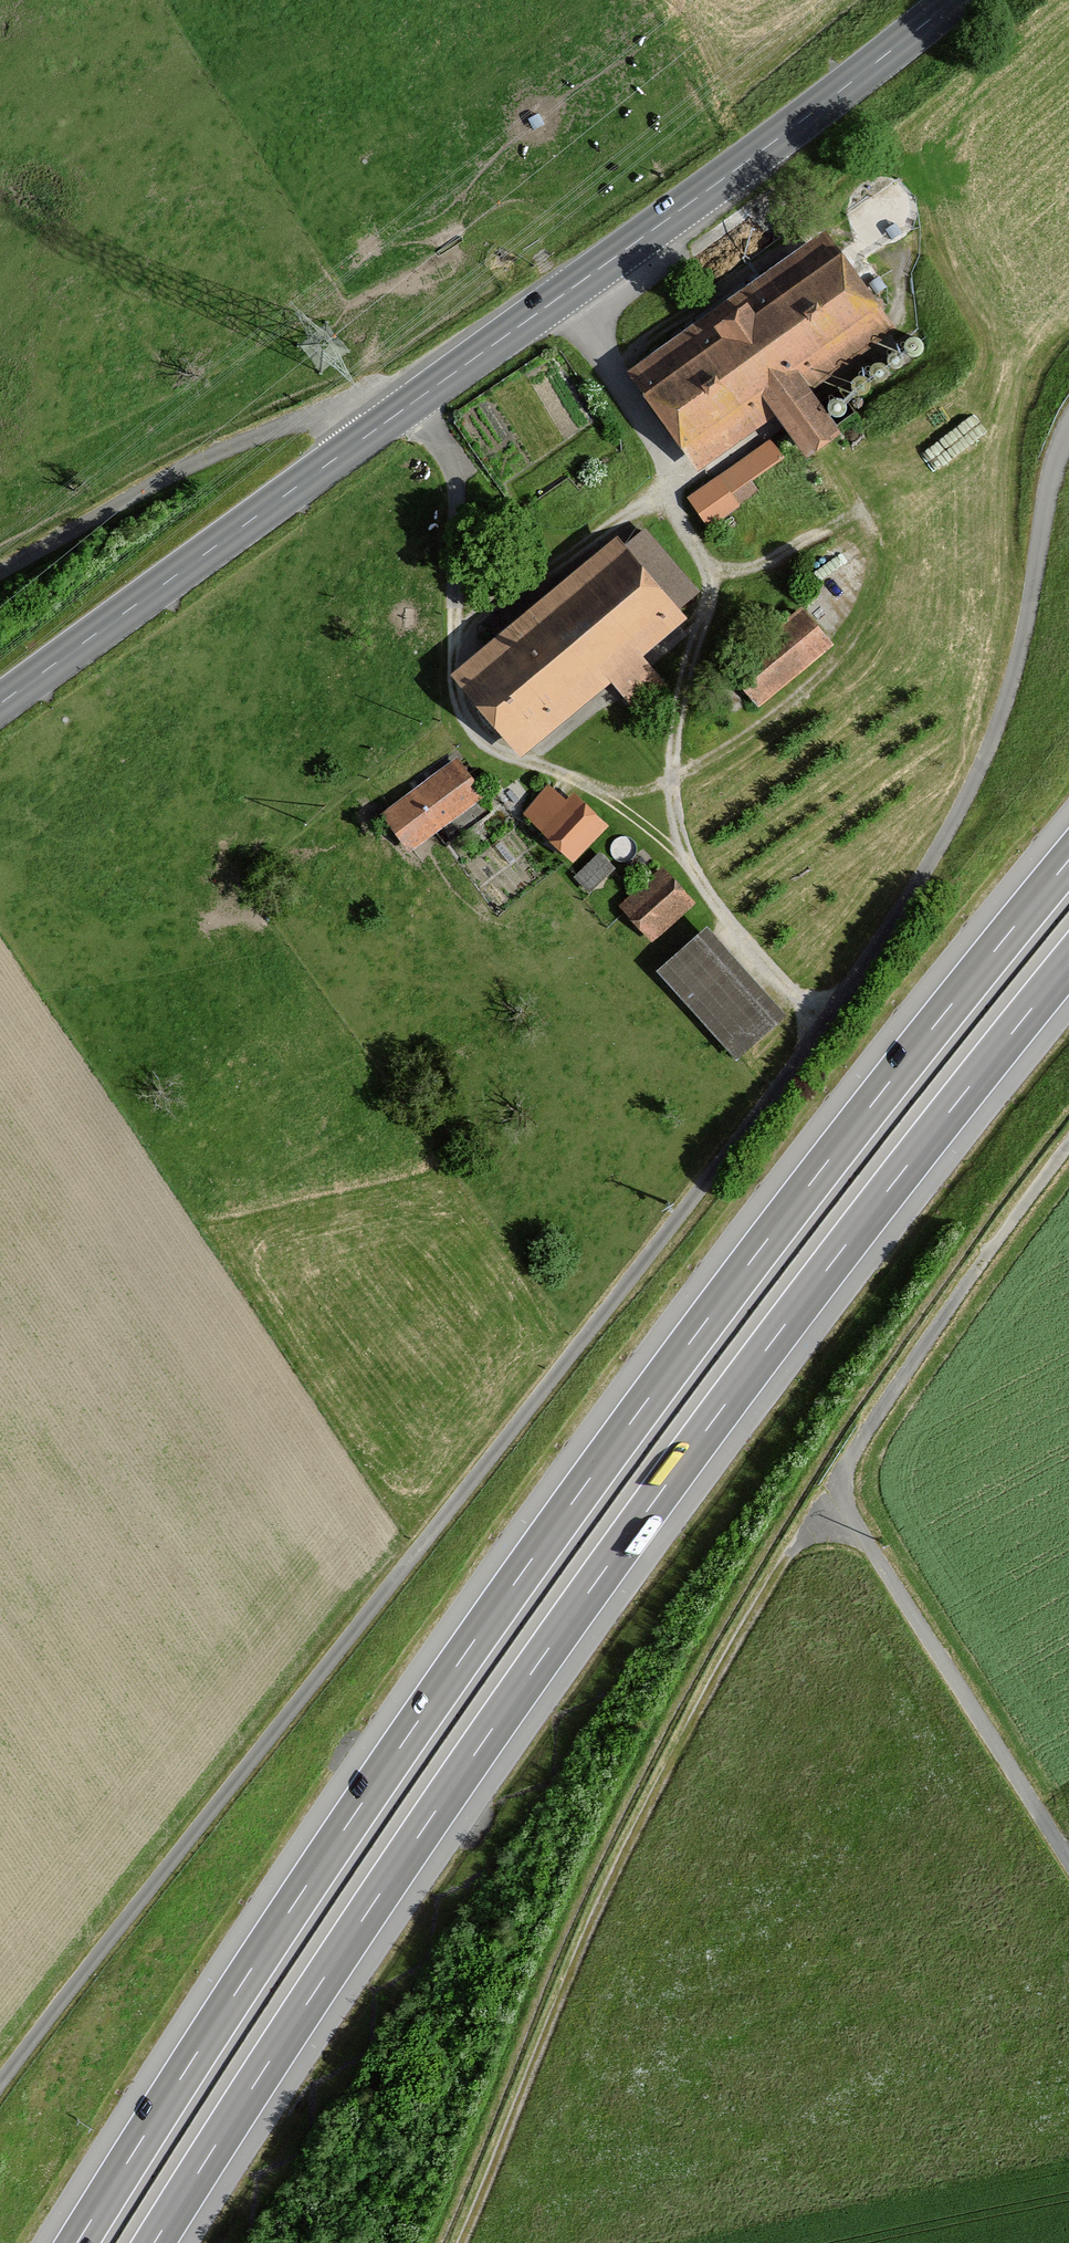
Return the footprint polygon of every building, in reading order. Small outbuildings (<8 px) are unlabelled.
[(888,332),(813,229),(620,369),(697,474),(768,422),(793,456),(829,431),(803,395),(888,332)] [(780,462),(768,444),(685,497),(706,530),(761,495),(751,481),(780,462)] [(624,553),(614,541),(456,673),(520,748),(605,676),(636,713),(663,690),(634,656),(677,620),(669,610),(692,591),(645,535),(624,553)] [(826,646),(794,608),(716,672),(749,710),(826,646)] [(477,801),(450,763),(374,814),(401,853),(477,801)] [(601,828),(563,790),(556,797),(548,788),(519,817),(565,864),(601,828)] [(609,872),(597,858),(570,881),(582,895),(609,872)] [(692,908),(653,869),(613,909),(652,948),(692,908)] [(777,1015),(700,929),(651,972),(729,1058),(777,1015)]
